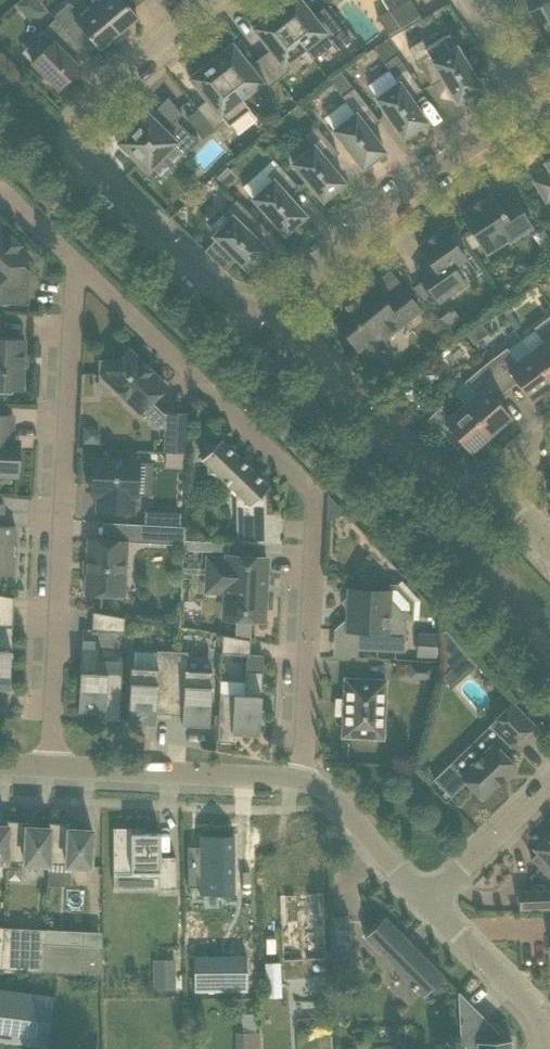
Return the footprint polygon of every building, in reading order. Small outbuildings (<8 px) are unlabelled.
[(142,1),(142,0),(97,0),(93,3),(123,38),(130,32),(125,27),(137,17),(131,9),(142,1)] [(304,48),(313,60),(333,44),(338,51),(351,41),(324,7),(313,16),(307,13),(309,8),(308,7),(307,8),(305,7),(305,6),(301,0),(289,0),(275,11),(304,48)] [(393,9),(409,0),(388,0),(393,9)] [(543,3),(529,11),(536,24),(533,25),(539,35),(541,34),(549,48),(549,47),(549,0),(541,0),(543,3)] [(56,18),(81,48),(86,53),(96,44),(99,48),(111,38),(116,44),(123,38),(93,3),(83,11),(69,3),(53,16),(56,18)] [(401,31),(389,10),(378,17),(390,37),(401,31)] [(284,64),(304,48),(275,11),(254,28),(263,40),(264,40),(265,42),(264,42),(264,43),(270,43),(271,49),(260,58),(278,80),(289,71),(284,64)] [(81,48),(56,18),(38,36),(43,52),(32,62),(58,89),(81,66),(72,57),(81,48)] [(409,48),(431,85),(443,78),(449,81),(446,86),(447,87),(448,86),(450,87),(450,89),(457,102),(481,87),(449,34),(427,47),(423,40),(409,48)] [(233,44),(211,61),(241,98),(261,82),(266,89),(278,80),(260,58),(250,66),(243,63),(245,58),(244,58),(242,57),(242,56),(233,44)] [(368,85),(378,97),(376,98),(404,137),(426,121),(417,108),(416,109),(416,106),(417,106),(417,105),(411,105),(411,98),(422,90),(397,55),(385,63),(389,69),(368,85)] [(207,99),(197,108),(223,142),(236,132),(231,125),(250,109),(241,98),(211,61),(190,78),(200,90),(201,90),(201,92),(201,93),(206,93),(207,99)] [(342,97),(345,101),(355,114),(334,130),(363,168),(385,151),(375,139),(374,139),(374,136),(375,136),(375,135),(369,135),(368,129),(379,120),(354,88),(342,97)] [(136,124),(118,142),(148,171),(175,143),(185,152),(196,140),(175,120),(165,130),(147,113),(141,119),(144,122),(139,126),(136,124)] [(293,163),(323,200),(344,182),(335,170),(333,170),(333,168),(334,168),(334,167),(328,168),(327,161),(337,152),(317,127),(305,136),(313,146),(293,163)] [(544,162),(549,172),(534,181),(546,202),(549,199),(549,158),(544,162)] [(274,179),(254,197),(253,198),(285,234),(305,215),(295,204),(294,204),(293,202),(294,201),(294,200),(288,201),(287,194),(297,185),(278,164),(269,173),(274,179)] [(498,204),(492,195),(492,194),(461,213),(482,246),(487,254),(509,240),(510,241),(532,227),(512,195),(498,204)] [(247,230),(257,220),(236,200),(226,211),(232,216),(213,235),(216,239),(205,251),(225,270),(237,258),(247,269),(267,249),(256,238),(254,239),(254,236),(255,236),(254,235),(249,236),(247,230)] [(1,286),(0,299),(0,303),(6,303),(28,304),(30,272),(22,264),(29,256),(19,246),(20,244),(10,234),(8,236),(0,228),(0,286),(1,286)] [(439,303),(466,284),(454,268),(466,260),(444,228),(418,246),(430,262),(417,272),(439,303)] [(360,348),(370,360),(386,346),(382,341),(420,310),(400,284),(383,298),(371,285),(354,300),(355,302),(349,307),(347,305),(346,306),(348,307),(334,319),(335,321),(334,327),(341,336),(348,336),(358,349),(360,348)] [(534,330),(544,343),(531,352),(549,379),(549,316),(533,328),(534,330)] [(22,389),(24,339),(0,338),(0,392),(10,392),(14,389),(22,389)] [(549,387),(549,379),(531,352),(517,362),(507,348),(485,364),(506,390),(518,381),(532,400),(549,387)] [(100,361),(100,374),(140,412),(141,411),(159,428),(166,428),(165,451),(187,452),(189,414),(167,412),(167,414),(164,413),(150,400),(165,385),(128,349),(114,363),(112,360),(100,361)] [(428,364),(422,368),(406,383),(400,388),(410,400),(438,376),(428,364)] [(476,395),(464,405),(489,435),(510,417),(495,399),(506,390),(485,364),(464,381),(476,395)] [(470,452),(489,435),(464,405),(450,417),(439,407),(427,419),(458,449),(459,449),(458,448),(464,443),(470,450),(469,451),(470,452)] [(13,416),(0,415),(0,474),(18,475),(19,440),(12,440),(13,416)] [(202,459),(207,464),(207,473),(227,472),(236,481),(236,515),(264,515),(264,491),(269,486),(264,480),(264,472),(255,472),(235,453),(235,444),(226,444),(221,439),(215,445),(207,445),(207,453),(202,459)] [(451,450),(444,443),(433,453),(440,461),(451,450)] [(93,459),(91,491),(91,493),(97,494),(97,511),(134,513),(134,495),(137,496),(139,461),(93,459)] [(345,512),(329,495),(328,519),(345,512)] [(13,575),(15,526),(2,525),(3,503),(0,503),(0,574),(13,575)] [(148,525),(147,542),(184,544),(185,526),(148,525)] [(88,540),(85,593),(124,595),(126,540),(88,540)] [(230,542),(199,541),(199,551),(229,552),(230,542)] [(227,575),(226,594),(225,618),(263,620),(266,558),(228,556),(228,558),(208,557),(207,574),(227,575)] [(389,598),(390,591),(384,591),(374,580),(363,590),(349,589),(349,596),(342,602),(348,609),(347,630),(357,631),(357,648),(403,650),(405,619),(402,619),(402,612),(389,598)] [(125,618),(93,612),(92,630),(124,632),(125,618)] [(10,689),(13,627),(0,626),(0,689),(10,689)] [(446,664),(444,671),(466,652),(446,629),(442,632),(446,664)] [(251,640),(223,635),(222,653),(250,655),(251,640)] [(98,649),(81,648),(78,711),(103,712),(103,721),(120,721),(122,673),(97,672),(98,649)] [(156,713),(169,714),(172,651),(157,650),(156,668),(131,667),(128,722),(156,723),(156,713)] [(188,652),(172,651),(169,714),(182,714),(182,724),(210,726),(212,671),(187,670),(188,652)] [(245,694),(222,693),(220,693),(217,741),(234,742),(235,734),(260,735),(262,672),(246,671),(245,694)] [(345,678),(342,736),(383,738),(386,680),(345,678)] [(501,736),(462,774),(450,763),(433,779),(451,797),(467,782),(483,799),(516,767),(503,754),(511,745),(512,746),(534,725),(512,703),(490,724),(501,736)] [(49,864),(49,861),(48,861),(50,827),(49,827),(27,826),(28,822),(7,821),(7,825),(8,825),(6,859),(7,859),(24,859),(24,863),(49,864)] [(49,823),(49,827),(50,827),(48,861),(49,861),(66,861),(66,865),(90,866),(92,829),(69,828),(70,824),(49,823)] [(160,857),(160,833),(133,833),(133,828),(113,828),(113,872),(141,872),(141,878),(159,878),(159,889),(176,889),(176,857),(160,857)] [(534,849),(538,853),(532,859),(548,876),(549,874),(549,834),(534,849)] [(201,836),(199,836),(200,848),(188,848),(188,888),(200,888),(200,896),(202,896),(202,895),(233,894),(233,896),(235,896),(235,836),(233,836),(233,838),(201,838),(201,836)] [(520,910),(549,909),(549,889),(520,891),(520,910)] [(332,962),(351,961),(349,917),(330,917),(332,962)] [(416,988),(423,996),(443,976),(384,917),(364,936),(412,985),(410,986),(414,990),(416,988)] [(0,949),(1,949),(0,961),(0,968),(46,971),(48,944),(48,943),(48,928),(2,926),(0,949)] [(104,975),(105,945),(48,944),(46,971),(104,975)] [(194,959),(194,991),(247,991),(247,959),(194,959)] [(268,996),(280,995),(279,960),(266,961),(268,996)] [(174,989),(174,975),(155,975),(155,989),(174,989)] [(52,996),(0,990),(0,1040),(46,1045),(52,996)] [(457,992),(459,1020),(473,1006),(459,992),(457,992)] [(460,1034),(461,1048),(512,1048),(512,1046),(512,1043),(512,1040),(510,1040),(507,1040),(483,1016),(465,1033),(460,1034)] [(240,1032),(240,1033),(243,1048),(261,1048),(261,1032),(240,1032)]
